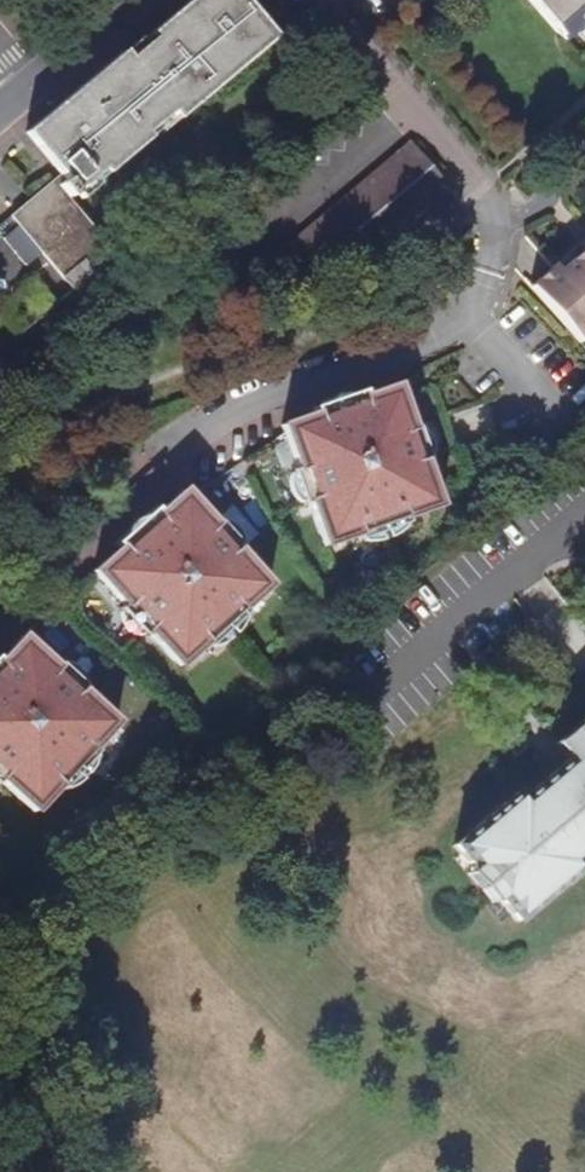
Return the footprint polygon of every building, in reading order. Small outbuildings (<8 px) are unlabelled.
[(171,112),(177,119),(274,37),(256,17),(245,3),(243,0),(191,0),(151,33),(155,37),(129,59),(123,52),(71,96),(54,110),(26,133),(61,175),(11,216),(73,291),(116,255),(68,198),(102,169),(106,173),(149,137),(145,133),(171,112)] [(564,41),(584,23),(584,0),(528,0),(564,41)] [(377,254),(452,191),(411,142),(274,258),(295,283),(357,231),(377,254)] [(584,249),(584,238),(554,266),(559,272),(584,249)] [(559,272),(554,266),(530,288),(580,343),(584,339),(584,249),(559,272)] [(303,505),(309,503),(324,546),(356,535),(359,541),(409,524),(406,517),(439,506),(424,462),(429,460),(417,426),(412,428),(397,385),(364,397),(362,391),(312,409),(314,414),(281,426),(296,469),(291,471),(303,505)] [(269,585),(239,551),(243,547),(218,520),(214,524),(184,489),(158,512),(154,508),(115,544),(119,548),(93,571),(124,606),(119,610),(144,637),(148,633),(178,667),(204,644),(208,649),(248,613),(243,608),(269,585)] [(116,723),(83,691),(87,687),(60,662),(56,667),(22,635),(0,659),(0,782),(33,813),(57,787),(62,791),(97,753),(93,749),(116,723)] [(566,756),(575,748),(567,739),(584,724),(584,719),(581,715),(552,739),(566,756)] [(567,739),(575,748),(566,756),(578,770),(571,776),(559,762),(552,768),(520,794),(507,805),(501,799),(451,842),(471,866),(479,859),(490,873),(502,886),(494,893),(514,918),(565,875),(560,869),(573,858),(584,848),(584,724),(567,739)] [(578,770),(566,756),(559,762),(571,776),(578,770)] [(507,805),(520,794),(515,788),(501,799),(507,805)] [(573,858),(560,869),(565,875),(578,864),(573,858)] [(476,885),(490,873),(479,859),(471,866),(465,871),(476,885)] [(502,886),(490,873),(476,885),(488,898),(494,893),(502,886)]
